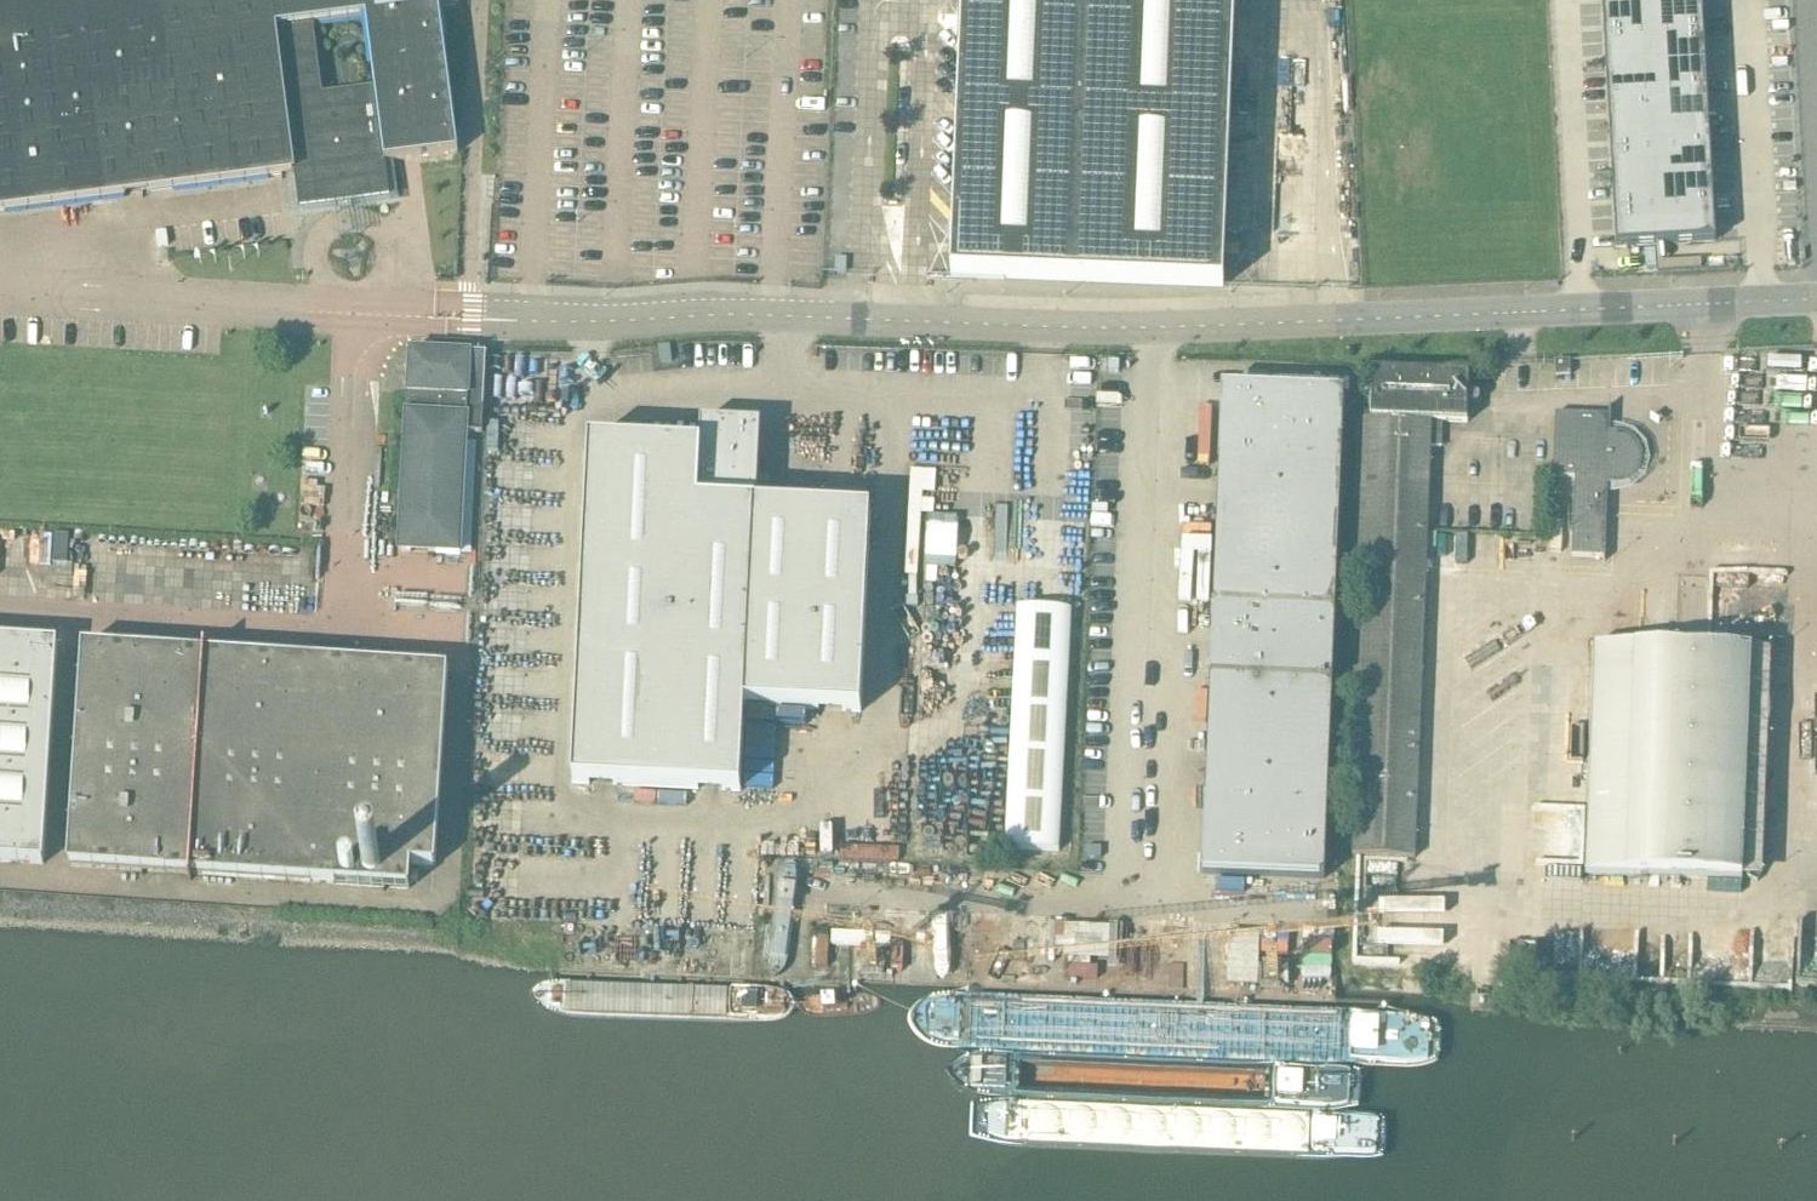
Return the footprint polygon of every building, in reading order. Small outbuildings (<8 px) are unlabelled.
[(272,0),(0,0),(0,211),(293,173),(293,172),(272,0)] [(458,0),(272,0),(293,172),(295,172),(300,208),(390,196),(386,162),(458,152),(440,7),(459,5),(458,0)] [(1086,0),(963,0),(951,275),(1223,285),(1229,140),(1080,134),(1086,0)] [(1080,134),(1229,140),(1235,0),(1086,0),(1080,134)] [(1616,248),(1679,245),(1716,243),(1702,0),(1602,0),(1616,248)] [(478,443),(466,442),(467,433),(482,434),(487,356),(470,355),(470,348),(448,347),(447,354),(410,352),(408,395),(411,395),(410,415),(407,415),(402,504),(396,504),(396,517),(402,517),(400,552),(458,555),(457,589),(468,590),(469,555),(472,555),(478,443)] [(1587,360),(1576,361),(1577,376),(1588,375),(1587,360)] [(1556,362),(1557,376),(1571,376),(1570,361),(1556,362)] [(1470,375),(1373,371),(1371,420),(1431,421),(1444,422),(1468,423),(1469,405),(1476,405),(1478,404),(1479,403),(1480,401),(1480,398),(1479,397),(1478,395),(1476,394),(1475,394),(1469,394),(1470,375)] [(1345,394),(1223,389),(1203,874),(1325,879),(1345,394)] [(1610,433),(1611,425),(1611,405),(1610,405),(1610,416),(1556,414),(1553,478),(1575,478),(1572,557),(1604,558),(1604,562),(1605,562),(1608,494),(1608,485),(1615,486),(1622,485),(1629,483),(1634,479),(1639,473),(1642,467),(1643,460),(1642,453),(1640,447),(1636,441),(1631,437),(1624,434),(1617,433),(1610,433)] [(1443,447),(1444,422),(1431,421),(1371,420),(1359,420),(1356,492),(1353,566),(1365,567),(1425,569),(1430,446),(1443,447)] [(589,442),(573,784),(741,792),(745,708),(861,713),(871,513),(757,507),(761,425),(701,422),(700,448),(589,442)] [(1413,858),(1425,569),(1365,567),(1361,668),(1348,667),(1347,688),(1360,688),(1354,857),(1413,858)] [(44,865),(58,645),(0,641),(0,862),(44,865)] [(449,670),(82,646),(68,867),(410,889),(411,865),(436,866),(449,670)] [(1743,880),(1752,652),(1593,646),(1584,874),(1743,880)]
